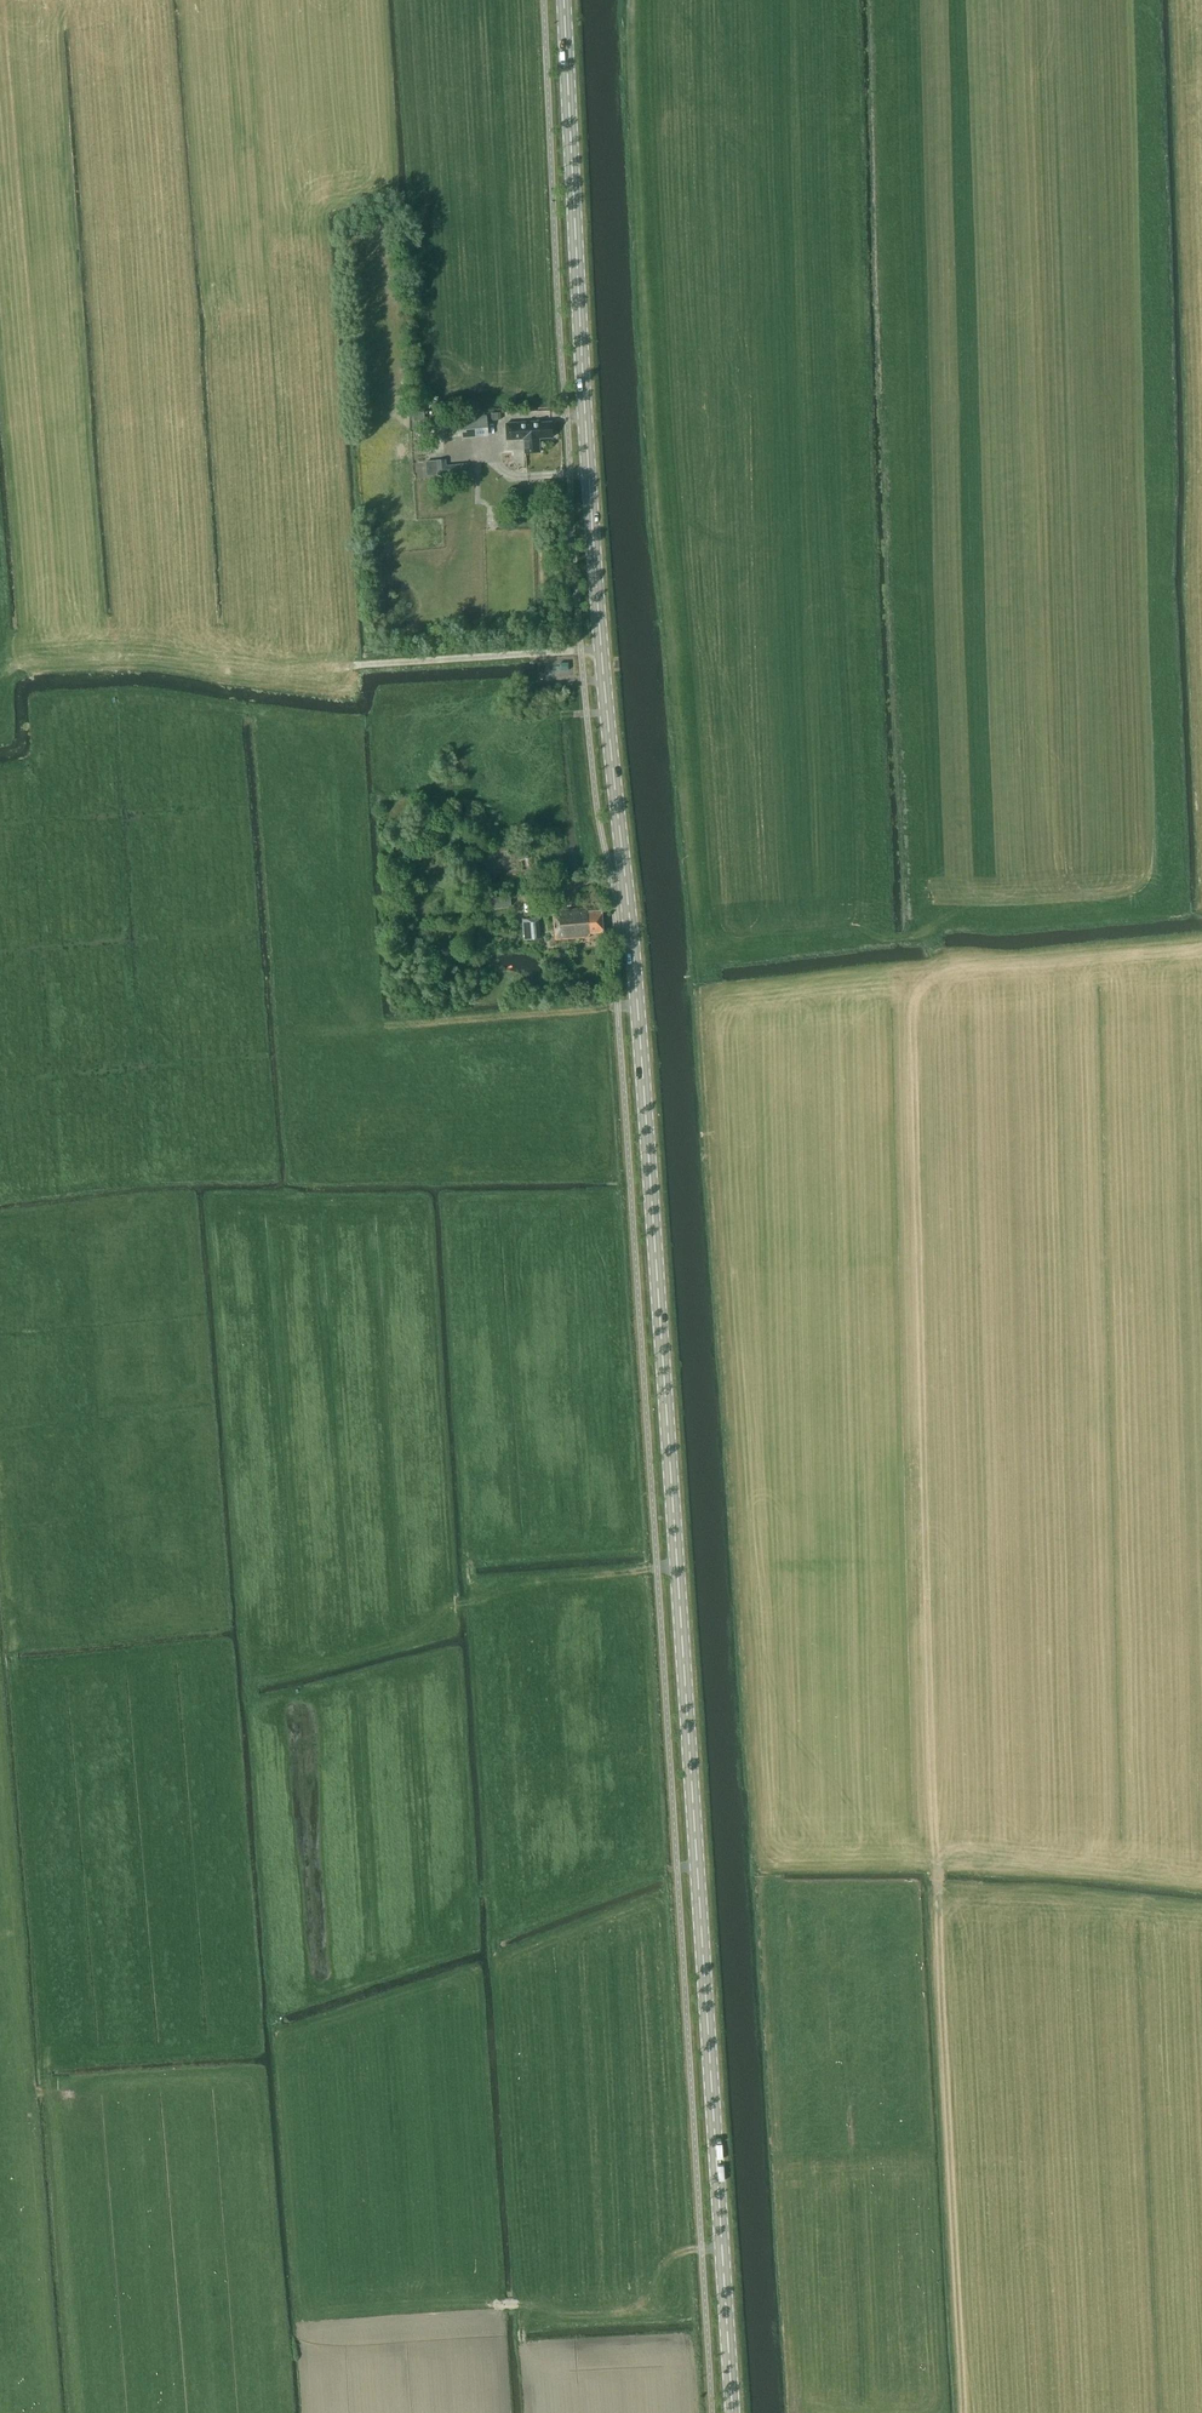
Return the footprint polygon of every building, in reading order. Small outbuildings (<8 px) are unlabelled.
[(489,436),(487,415),(461,417),(462,433),(462,437),(489,436)] [(506,424),(507,440),(524,439),(525,453),(540,452),(539,438),(552,437),(552,435),(553,433),(553,428),(551,427),(551,422),(541,423),(540,421),(506,424)] [(427,461),(428,476),(467,473),(467,464),(446,465),(446,459),(427,461)] [(489,908),(511,905),(510,895),(488,897),(489,908)] [(554,909),(556,938),(589,936),(589,931),(603,930),(602,910),(588,911),(588,907),(554,909)] [(540,939),(539,917),(522,918),(523,940),(540,939)]
